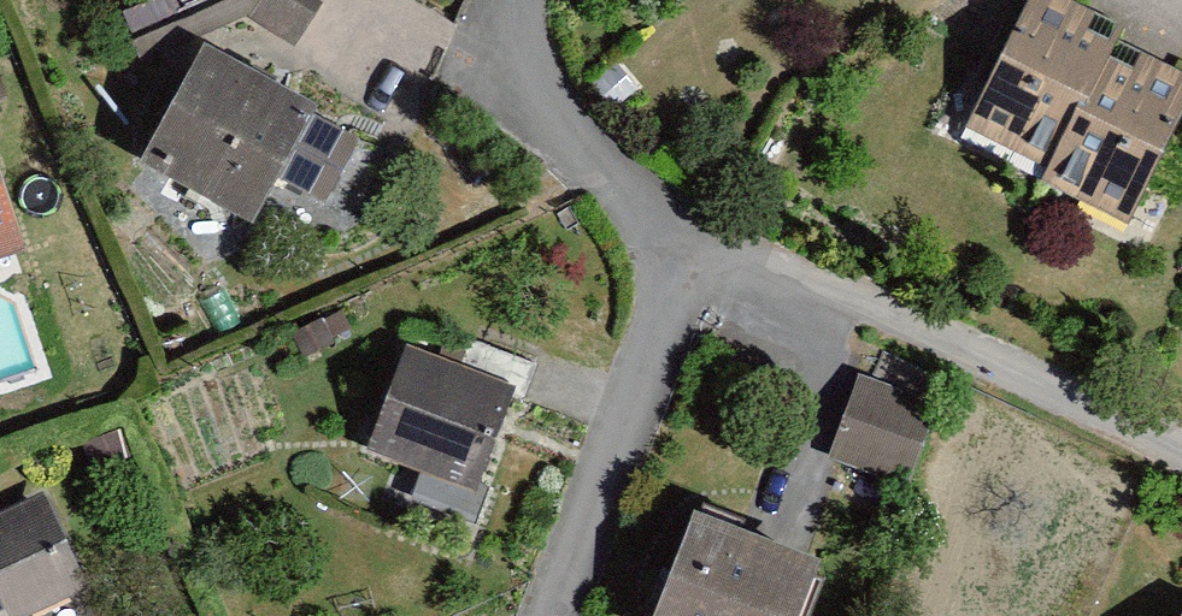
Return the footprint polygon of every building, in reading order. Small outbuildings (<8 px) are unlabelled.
[(127,58),(234,15),(285,52),(310,7),(296,0),(196,0),(115,31),(127,58)] [(1037,0),(1021,0),(958,127),(1039,167),(1026,194),(1119,240),(1181,111),(1181,83),(1134,60),(1126,76),(1102,64),(1115,38),(1037,0)] [(180,53),(113,169),(227,234),(257,183),(310,213),(347,148),(180,53)] [(13,263),(0,222),(0,267),(13,263)] [(472,352),(459,389),(492,401),(524,412),(537,375),(472,352)] [(379,357),(343,465),(454,508),(492,401),(459,389),(379,357)] [(850,380),(818,463),(893,492),(926,408),(850,380)] [(74,590),(33,502),(0,517),(0,615),(14,615),(74,590)] [(630,615),(779,615),(797,570),(669,518),(630,615)] [(1169,615),(1181,615),(1181,612),(1173,607),(1169,615)]
